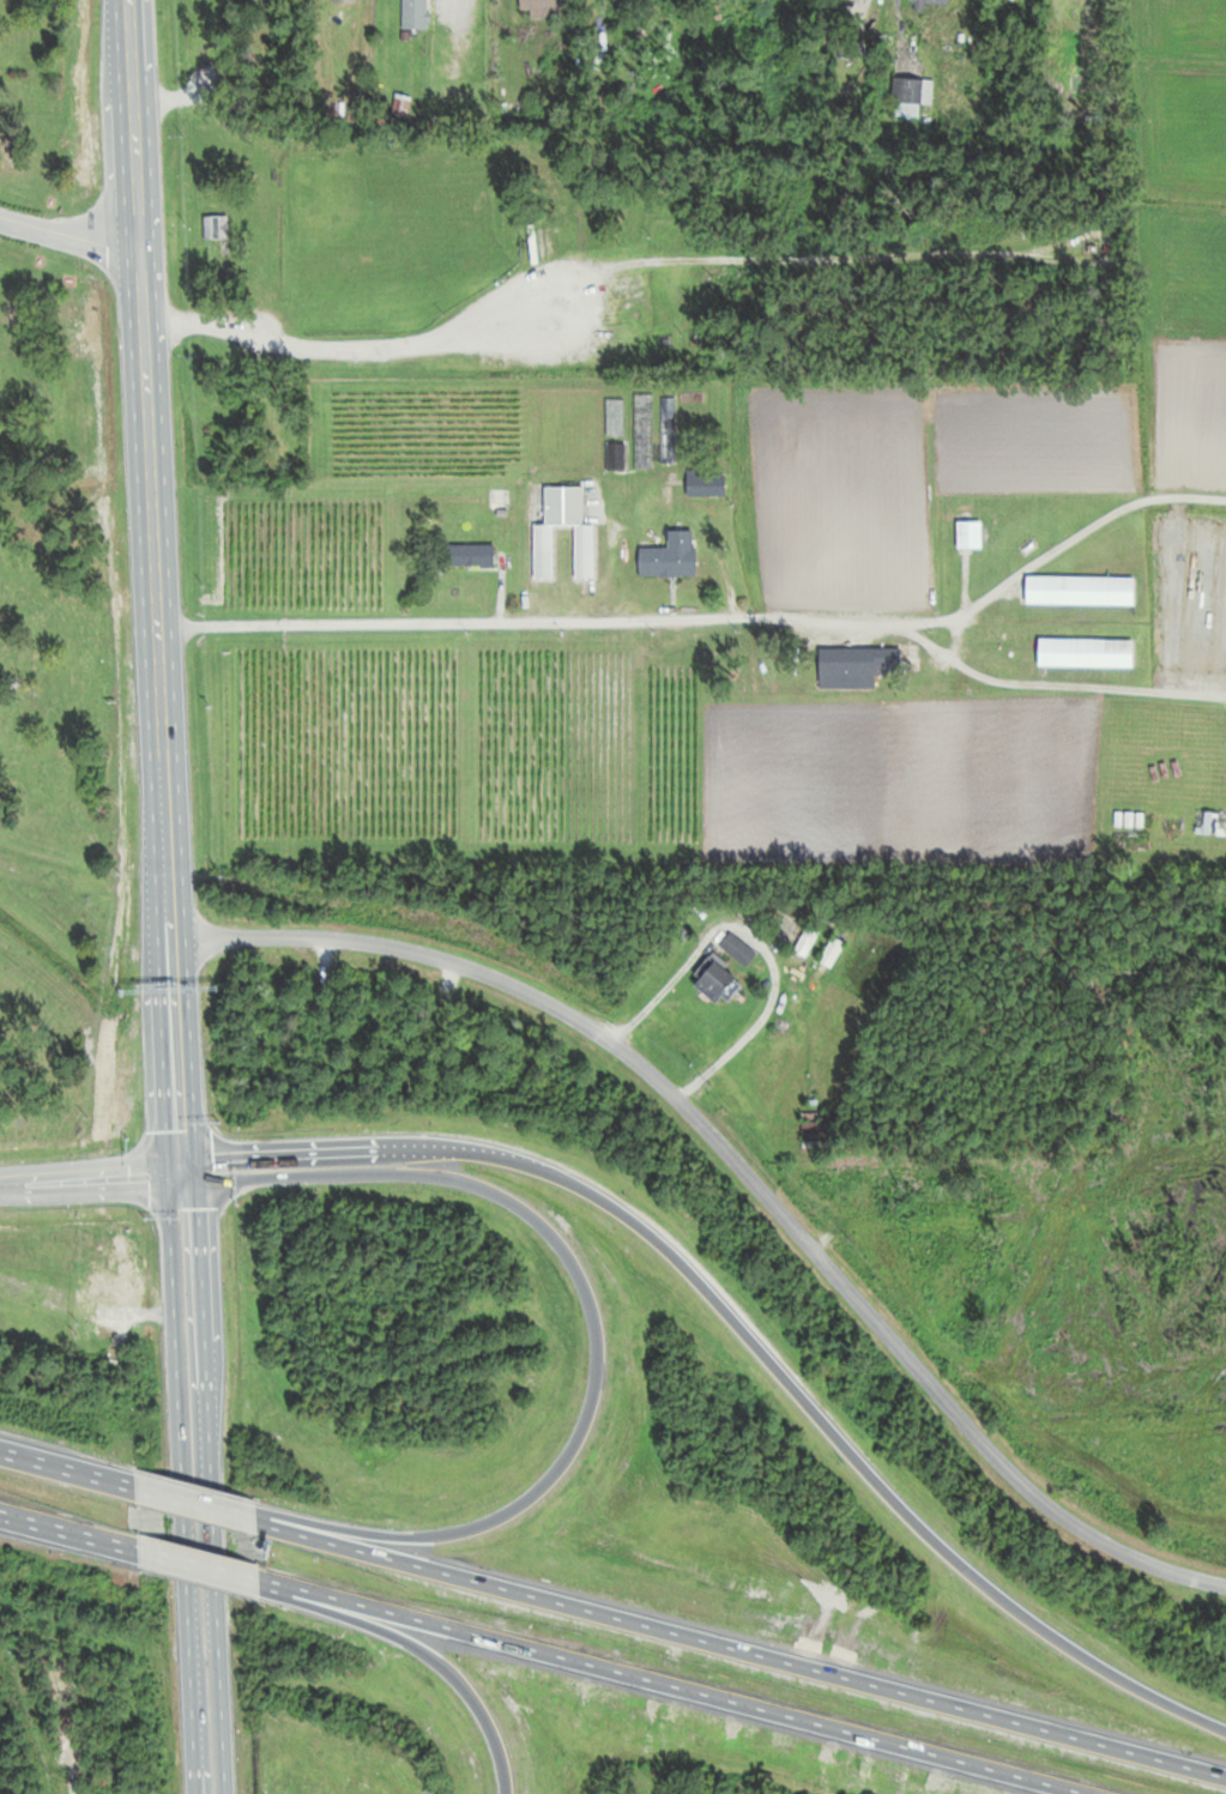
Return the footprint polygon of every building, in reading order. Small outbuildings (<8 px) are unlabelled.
[(402,29),(429,29),(428,0),(402,0),(402,29)] [(519,9),(530,10),(530,16),(561,17),(561,9),(576,10),(576,0),(519,0),(519,9)] [(410,97),(395,95),(392,114),(407,116),(410,97)] [(918,119),(918,103),(893,103),(893,118),(918,119)] [(205,215),(205,238),(227,238),(227,215),(205,215)] [(687,496),(725,496),(725,475),(687,475),(687,496)] [(583,487),(545,487),(545,525),(533,525),(533,580),(553,580),(553,524),(574,524),(574,579),(594,579),(594,524),(583,524),(583,487)] [(459,504),(459,520),(478,520),(478,504),(459,504)] [(982,548),(982,521),(957,521),(957,548),(982,548)] [(639,576),(695,576),(695,531),(668,531),(668,548),(639,548),(639,576)] [(494,545),(448,545),(448,566),(494,566),(494,545)] [(1135,605),(1135,577),(1026,577),(1026,605),(1135,605)] [(1133,639),(1038,639),(1038,668),(1133,668),(1133,639)] [(874,688),(874,674),(901,674),(901,648),(818,648),(818,688),(874,688)] [(1225,820),(1225,813),(1196,812),(1196,835),(1225,835),(1225,820)] [(803,959),(820,934),(808,926),(791,951),(803,959)] [(745,969),(757,955),(731,933),(719,947),(745,969)] [(818,961),(830,968),(844,944),(833,937),(818,961)] [(697,985),(719,1006),(743,982),(714,954),(695,974),(702,980),(697,985)]
